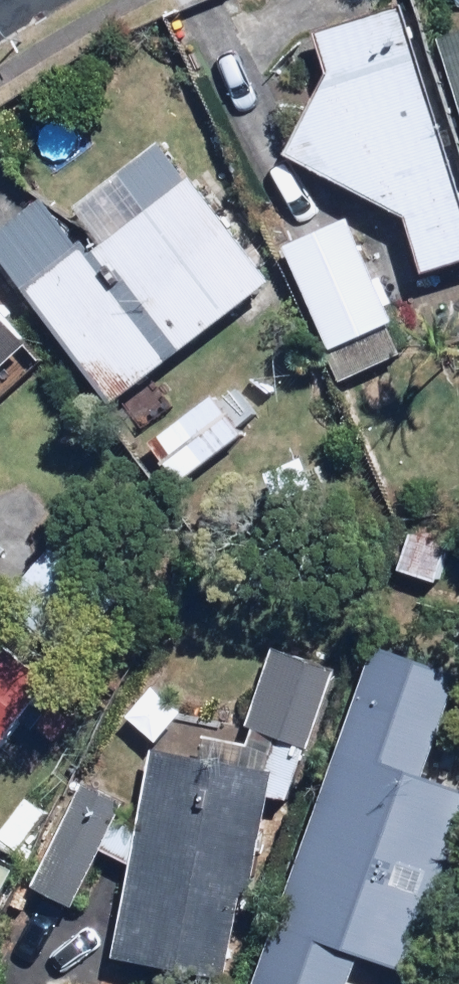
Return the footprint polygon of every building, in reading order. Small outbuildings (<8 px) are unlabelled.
[(320,92),(284,163),(404,222),(423,283),(458,273),(458,204),(401,12),(304,41),(320,92)] [(437,44),(458,115),(458,37),(437,44)] [(162,146),(73,210),(97,243),(78,257),(40,204),(0,233),(0,254),(111,406),(268,293),(162,146)] [(402,361),(346,221),(280,247),(335,388),(402,361)] [(0,325),(0,360),(17,343),(0,325)] [(246,437),(211,395),(149,447),(185,489),(246,437)] [(433,590),(449,547),(404,531),(389,574),(433,590)] [(115,612),(51,554),(2,608),(66,666),(115,612)] [(3,757),(53,697),(0,652),(0,755),(3,757)] [(373,653),(250,983),(348,983),(355,966),(405,983),(407,983),(458,843),(458,794),(424,781),(458,687),(458,685),(373,653)] [(279,797),(328,674),(284,656),(252,736),(213,721),(198,758),(148,750),(113,964),(225,983),(239,902),(251,904),(270,793),(279,797)] [(122,807),(77,784),(19,895),(64,918),(122,807)]
